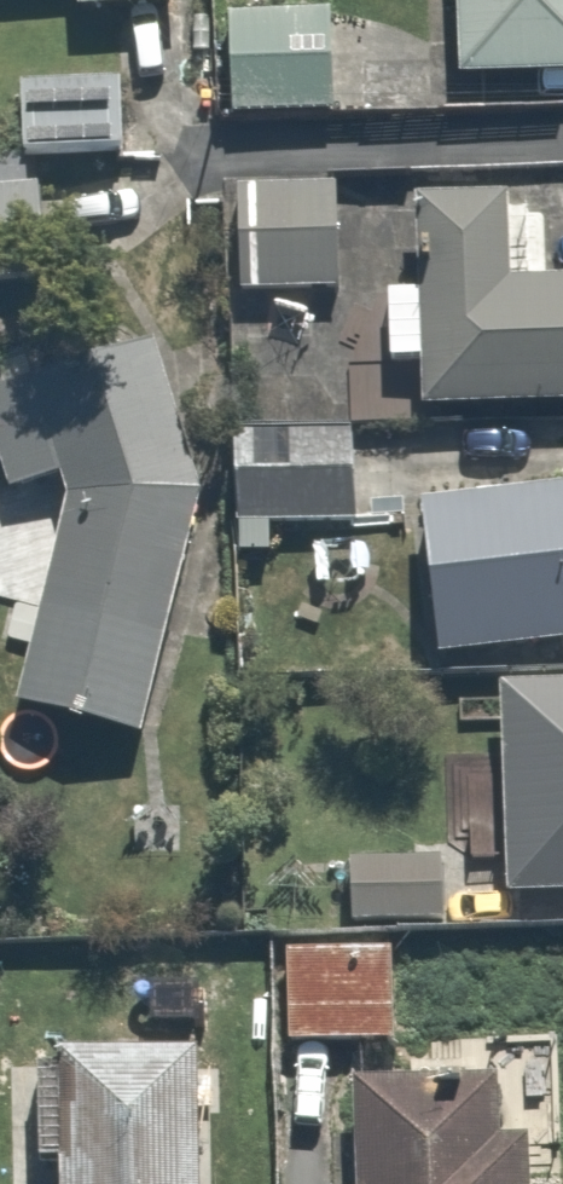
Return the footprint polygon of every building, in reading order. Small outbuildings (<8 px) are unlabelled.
[(82,32),(191,29),(190,0),(81,0),(82,32)] [(457,68),(562,65),(562,0),(455,0),(457,68)] [(330,5),(228,8),(231,109),(333,106),(330,5)] [(124,79),(5,86),(10,171),(129,164),(124,79)] [(0,184),(0,298),(53,295),(47,181),(0,184)] [(246,187),(243,286),(363,290),(366,190),(246,187)] [(385,299),(386,378),(421,377),(422,414),(562,413),(562,280),(532,280),(531,203),(419,204),(420,298),(385,299)] [(165,349),(0,395),(0,480),(7,508),(65,494),(20,710),(139,746),(211,510),(165,349)] [(353,425),(233,427),(235,517),(354,515),(353,425)] [(424,514),(436,668),(562,658),(562,503),(424,514)] [(498,710),(503,897),(562,896),(562,710),(498,710)] [(445,861),(342,865),(344,911),(447,906),(445,861)] [(386,939),(284,943),(288,1052),(391,1048),(386,939)] [(59,1066),(60,1183),(199,1183),(198,1065),(59,1066)] [(353,1108),(355,1183),(527,1183),(526,1155),(490,1156),(489,1103),(353,1108)]
